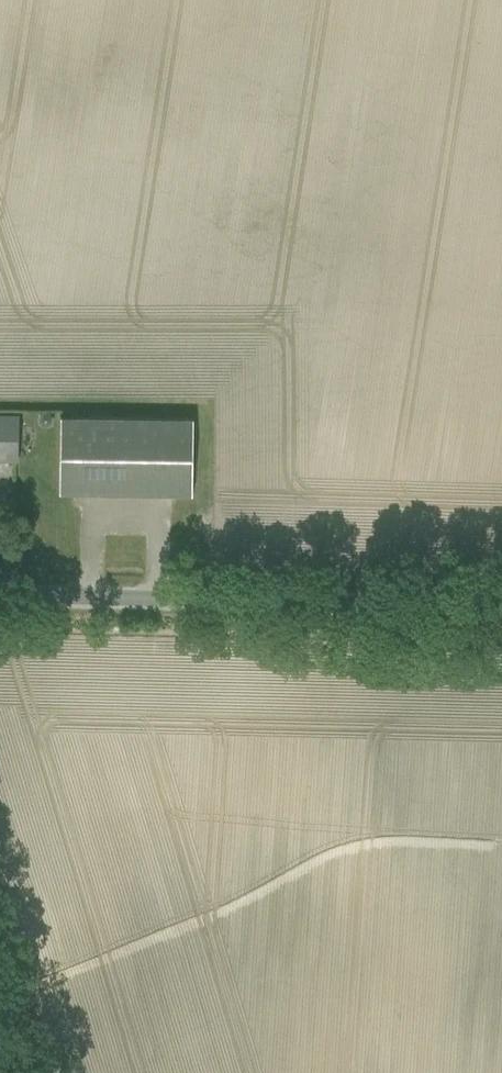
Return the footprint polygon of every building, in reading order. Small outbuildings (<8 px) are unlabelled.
[(43,413),(38,418),(38,423),(42,427),(49,427),(53,424),(53,417),(49,413),(43,413)] [(17,460),(18,416),(0,415),(0,460),(17,460)] [(61,493),(192,494),(193,419),(62,417),(61,493)] [(0,937),(0,950),(2,957),(17,952),(11,934),(0,937)]
